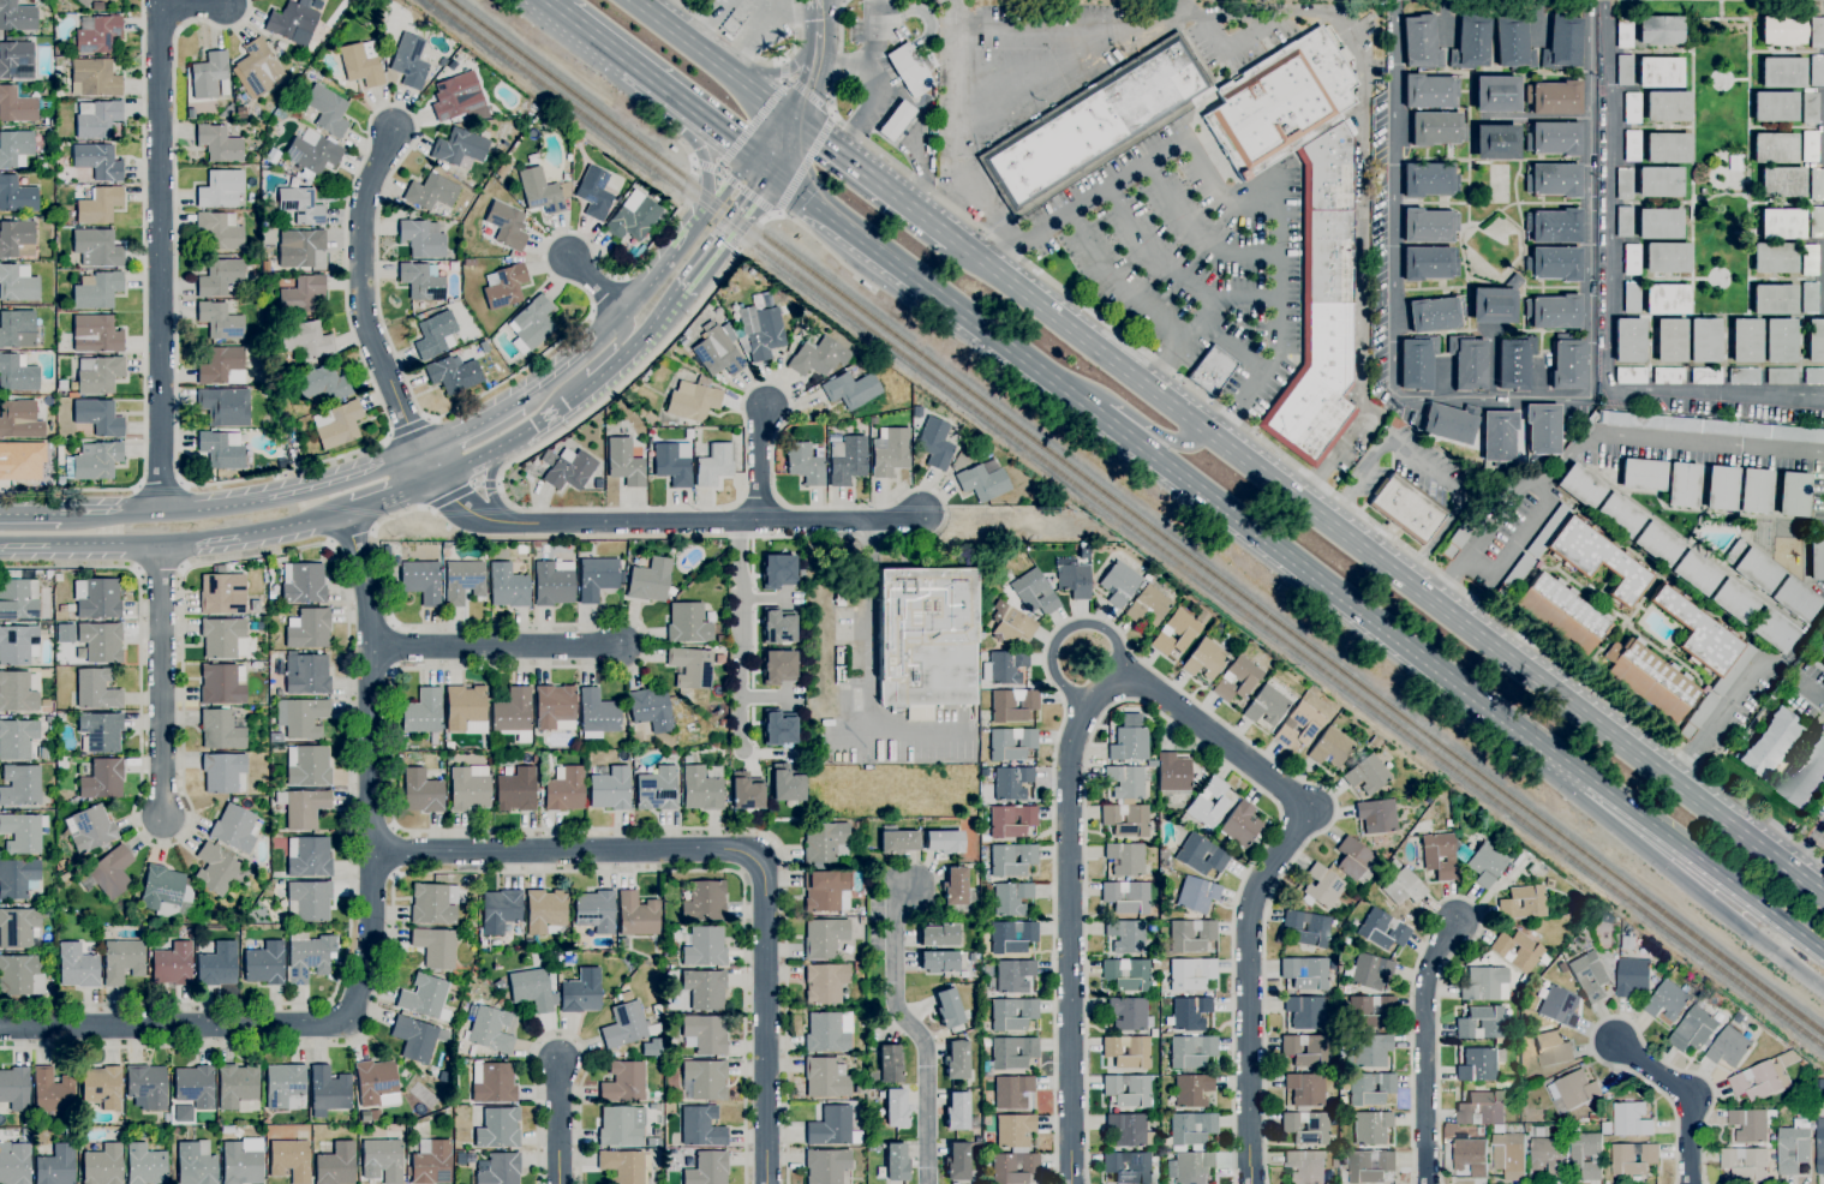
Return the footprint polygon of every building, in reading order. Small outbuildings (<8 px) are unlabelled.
[(37,30),(0,30),(0,0),(16,0),(16,7),(36,7),(37,30)] [(85,8),(74,0),(91,0),(85,8)] [(289,41),(263,30),(270,12),(281,16),(287,1),(318,13),(310,35),(294,28),(289,41)] [(103,11),(92,11),(92,2),(103,2),(103,11)] [(1417,70),(1417,66),(1405,67),(1401,18),(1417,18),(1417,16),(1433,14),(1435,50),(1442,49),(1443,68),(1417,70)] [(1473,70),(1448,68),(1449,49),(1457,50),(1459,14),(1475,16),(1475,17),(1489,18),(1485,68),(1475,67),(1473,70)] [(1509,70),(1509,66),(1499,67),(1495,19),(1509,18),(1509,16),(1525,14),(1527,50),(1535,49),(1536,68),(1509,70)] [(1563,70),(1541,68),(1542,50),(1549,50),(1551,14),(1567,16),(1567,18),(1581,19),(1579,67),(1563,67),(1563,70)] [(76,53),(76,30),(80,30),(80,18),(92,18),(92,17),(109,17),(109,16),(121,16),(121,38),(119,38),(119,36),(112,36),(112,44),(109,44),(109,53),(76,53)] [(1681,46),(1645,46),(1645,44),(1638,44),(1638,16),(1653,16),(1653,17),(1664,17),(1681,17),(1681,46)] [(1795,47),(1768,46),(1768,44),(1760,44),(1760,17),(1804,17),(1804,44),(1795,44),(1795,47)] [(1632,48),(1616,48),(1616,18),(1632,18),(1632,48)] [(1810,18),(1823,18),(1823,49),(1810,49),(1810,18)] [(1242,183),(1221,150),(1201,118),(1222,103),(1215,92),(1216,89),(1228,82),(1230,82),(1231,84),(1237,80),(1242,77),(1240,76),(1240,73),(1292,42),(1293,42),(1320,25),(1336,52),(1344,64),(1357,84),(1347,90),(1354,102),(1336,114),(1340,120),(1242,183)] [(419,92),(401,85),(405,76),(389,70),(403,31),(424,40),(417,61),(429,66),(424,79),(419,92)] [(1015,220),(976,157),(1177,31),(1214,90),(1194,103),(1196,106),(1015,220)] [(256,97),(234,65),(247,55),(243,47),(259,36),(265,46),(265,47),(274,60),(275,60),(286,78),(256,97)] [(365,89),(363,78),(347,83),(339,48),(360,43),(361,44),(373,41),(377,56),(381,72),(382,72),(385,84),(365,89)] [(16,79),(0,79),(0,43),(32,42),(32,65),(16,66),(16,79)] [(913,100),(885,55),(907,42),(914,52),(916,50),(919,56),(922,54),(925,56),(929,53),(938,66),(932,70),(932,68),(926,72),(934,86),(913,100)] [(1344,64),(1352,59),(1344,47),(1336,52),(1344,64)] [(193,100),(190,65),(208,62),(207,53),(227,50),(228,62),(226,64),(227,79),(215,80),(216,97),(193,100)] [(1632,86),(1616,86),(1616,55),(1633,55),(1632,86)] [(1810,56),(1823,56),(1823,86),(1810,86),(1810,56)] [(442,67),(438,65),(443,58),(447,61),(442,67)] [(1681,88),(1638,88),(1638,59),(1681,59),(1681,88)] [(1804,88),(1760,88),(1760,59),(1804,59),(1804,88)] [(121,96),(80,96),(80,95),(71,95),(71,60),(110,60),(110,76),(121,76),(121,96)] [(438,124),(431,104),(437,102),(435,94),(438,92),(435,84),(472,70),(485,104),(438,124)] [(1453,108),(1404,108),(1404,74),(1422,74),(1422,77),(1451,77),(1451,79),(1459,79),(1459,97),(1453,97),(1453,108)] [(1518,112),(1473,112),(1473,77),(1518,77),(1518,112)] [(1580,115),(1531,115),(1531,104),(1525,104),(1525,86),(1533,86),(1533,84),(1562,84),(1562,80),(1580,80),(1580,115)] [(337,140),(313,126),(315,125),(305,119),(311,109),(303,103),(313,84),(348,103),(340,118),(348,124),(337,140)] [(37,121),(0,121),(0,86),(16,86),(16,98),(37,98),(37,121)] [(1688,121),(1645,121),(1645,92),(1688,92),(1688,121)] [(1795,121),(1753,121),(1753,92),(1795,92),(1795,121)] [(1639,124),(1623,124),(1623,94),(1640,94),(1639,124)] [(1818,124),(1802,124),(1802,94),(1817,94),(1818,124)] [(49,109),(38,109),(38,100),(49,100),(49,109)] [(76,138),(76,115),(78,115),(78,103),(92,103),(92,102),(109,102),(121,101),(121,121),(110,121),(110,138),(76,138)] [(892,143),(878,132),(901,101),(915,112),(892,143)] [(1429,146),(1411,146),(1411,113),(1460,113),(1460,124),(1466,124),(1466,143),(1460,143),(1460,144),(1429,144),(1429,146)] [(1314,470),(1256,426),(1303,364),(1302,166),(1294,151),(1340,121),(1351,139),(1351,382),(1339,397),(1357,412),(1314,470)] [(1580,157),(1562,157),(1562,154),(1531,154),(1531,153),(1525,153),(1525,133),(1531,133),(1531,122),(1580,122),(1580,157)] [(243,162),(209,162),(209,151),(207,151),(207,145),(199,145),(199,148),(196,148),(196,126),(225,126),(225,139),(241,139),(243,162)] [(1518,160),(1475,160),(1475,126),(1517,126),(1518,160)] [(458,168),(429,157),(436,138),(447,143),(453,127),(479,137),(482,131),(489,133),(486,139),(490,140),(484,155),(486,156),(484,161),(482,161),(482,162),(462,155),(458,168)] [(316,178),(282,156),(294,137),(299,139),(306,128),(334,146),(335,144),(345,150),(333,169),(324,165),(316,178)] [(1639,162),(1623,162),(1623,131),(1639,131),(1639,162)] [(17,169),(0,169),(0,132),(34,132),(34,156),(25,156),(25,167),(17,167),(17,169)] [(1817,162),(1802,162),(1801,132),(1817,132),(1817,162)] [(1688,165),(1645,163),(1645,133),(1688,133),(1688,165)] [(1795,163),(1753,163),(1753,134),(1795,134),(1795,163)] [(121,181),(94,181),(94,167),(72,167),(72,145),(113,145),(113,162),(120,162),(120,160),(121,160),(121,181)] [(502,179),(494,172),(506,155),(513,163),(502,179)] [(444,172),(439,167),(443,163),(448,168),(444,172)] [(277,173),(269,171),(270,165),(280,167),(277,173)] [(1422,198),(1404,198),(1404,165),(1453,165),(1453,175),(1459,175),(1459,193),(1452,193),(1452,196),(1422,196),(1422,198)] [(1580,198),(1562,198),(1562,195),(1531,195),(1531,193),(1525,193),(1525,175),(1531,175),(1531,165),(1580,165),(1580,198)] [(546,216),(544,207),(527,210),(518,172),(539,166),(545,186),(557,183),(557,185),(570,181),(570,197),(562,199),(566,211),(546,216)] [(600,223),(584,215),(588,204),(573,196),(588,166),(609,175),(604,185),(616,191),(606,211),(600,223)] [(1681,197),(1638,197),(1638,168),(1681,168),(1681,197)] [(1804,197),(1760,197),(1760,168),(1804,168),(1804,197)] [(1632,199),(1616,199),(1616,169),(1632,169),(1632,199)] [(1810,169),(1823,169),(1823,201),(1810,201),(1810,169)] [(197,208),(197,189),(208,189),(208,171),(243,171),(243,193),(237,193),(237,207),(210,207),(210,208),(197,208)] [(427,213),(402,199),(411,181),(421,187),(429,172),(460,187),(449,208),(441,204),(437,210),(431,207),(427,213)] [(29,211),(0,211),(0,175),(17,175),(17,187),(37,187),(37,215),(29,215),(29,211)] [(77,223),(76,201),(84,201),(84,189),(92,189),(92,187),(110,187),(110,186),(121,186),(121,207),(110,207),(112,223),(77,223)] [(323,226),(294,226),(294,213),(277,213),(277,189),(312,189),(312,205),(323,205),(323,226)] [(638,243),(626,233),(618,241),(603,228),(610,219),(611,220),(635,190),(663,211),(638,243)] [(520,252),(494,241),(498,229),(483,222),(492,201),(525,215),(520,225),(521,225),(519,232),(525,234),(526,232),(528,233),(520,252)] [(1632,238),(1616,238),(1616,207),(1632,208),(1632,238)] [(1808,208),(1823,208),(1823,238),(1808,238),(1808,208)] [(1452,243),(1404,243),(1404,209),(1422,209),(1422,211),(1451,213),(1451,214),(1459,214),(1459,232),(1452,232),(1452,243)] [(1580,243),(1531,243),(1531,232),(1524,232),(1525,214),(1531,214),(1531,213),(1562,213),(1562,209),(1580,209),(1580,243)] [(1681,239),(1638,239),(1638,210),(1681,210),(1681,239)] [(1804,239),(1760,239),(1760,210),(1804,210),(1804,239)] [(243,250),(208,250),(208,233),(196,233),(196,213),(209,213),(209,214),(226,214),(234,214),(234,227),(243,227),(243,250)] [(411,258),(409,241),(402,241),(402,244),(399,244),(399,221),(411,220),(411,222),(426,222),(426,223),(439,223),(439,234),(444,234),(444,257),(411,258)] [(17,258),(0,259),(0,222),(34,222),(34,257),(17,257),(17,258)] [(313,267),(279,268),(279,245),(280,245),(280,231),(295,231),(295,232),(311,232),(311,231),(325,229),(325,251),(312,251),(313,267)] [(124,268),(112,268),(112,267),(80,267),(80,253),(72,253),(72,231),(113,231),(114,240),(112,240),(112,246),(124,246),(124,268)] [(1688,273),(1645,274),(1645,244),(1688,244),(1688,273)] [(1795,274),(1752,274),(1752,244),(1795,244),(1795,274)] [(1639,275),(1623,275),(1623,245),(1639,245),(1639,275)] [(1817,276),(1801,276),(1801,245),(1817,245),(1817,276)] [(1422,281),(1403,281),(1403,247),(1452,247),(1452,258),(1459,258),(1459,276),(1452,276),(1452,279),(1422,279),(1422,281)] [(1580,282),(1562,282),(1562,279),(1533,279),(1533,276),(1525,276),(1525,258),(1531,258),(1531,249),(1580,249),(1580,282)] [(225,298),(197,298),(197,277),(208,277),(208,261),(243,261),(243,283),(234,283),(234,295),(225,295),(225,298)] [(270,273),(262,273),(262,262),(270,262),(270,273)] [(489,312),(482,289),(488,287),(484,276),(495,273),(495,271),(510,267),(510,265),(521,262),(527,282),(518,286),(522,301),(489,312)] [(443,300),(409,300),(409,283),(399,283),(399,263),(411,263),(411,264),(427,264),(427,265),(436,265),(436,277),(443,277),(443,300)] [(458,271),(449,271),(449,263),(458,263),(458,271)] [(38,300),(0,300),(0,264),(17,264),(17,265),(29,265),(29,276),(38,277),(38,300)] [(113,309),(72,310),(72,286),(80,286),(80,277),(92,277),(92,273),(112,273),(112,271),(122,271),(122,292),(113,292),(113,309)] [(1513,323),(1471,323),(1471,289),(1500,289),(1514,273),(1524,281),(1513,293),(1513,297),(1514,297),(1513,323)] [(277,313),(277,289),(295,289),(295,276),(323,276),(323,295),(313,295),(313,313),(277,313)] [(1639,313),(1623,313),(1623,283),(1639,283),(1639,313)] [(1817,313),(1801,313),(1801,283),(1817,283),(1817,313)] [(1688,315),(1645,315),(1645,286),(1688,286),(1688,315)] [(1795,315),(1752,315),(1752,286),(1795,286),(1795,315)] [(753,364),(746,335),(744,336),(738,310),(753,306),(755,312),(755,311),(752,295),(769,292),(772,307),(778,306),(783,328),(782,328),(785,346),(769,349),(771,359),(753,364)] [(521,355),(510,343),(518,337),(514,335),(515,334),(506,323),(531,303),(530,301),(539,293),(552,309),(544,316),(556,329),(528,352),(527,351),(521,355)] [(1579,329),(1531,329),(1531,318),(1525,318),(1525,300),(1532,300),(1532,298),(1562,298),(1562,295),(1579,295),(1579,329)] [(1411,334),(1407,303),(1425,300),(1427,301),(1454,298),(1455,300),(1463,299),(1465,317),(1459,318),(1460,328),(1411,334)] [(243,340),(208,340),(208,322),(197,322),(197,303),(209,301),(209,304),(226,304),(226,316),(243,316),(243,340)] [(421,363),(413,343),(424,339),(417,324),(448,310),(458,331),(450,334),(454,346),(447,349),(431,357),(432,358),(421,363)] [(1,348),(0,348),(0,328),(0,311),(35,311),(35,347),(1,347),(1,348)] [(417,321),(415,316),(424,312),(426,317),(417,321)] [(122,352),(73,352),(73,316),(113,316),(113,333),(118,333),(118,329),(122,329),(122,352)] [(305,360),(303,347),(282,352),(277,328),(317,319),(321,336),(331,334),(335,354),(305,360)] [(1644,363),(1614,363),(1615,319),(1644,319),(1644,363)] [(1685,363),(1656,363),(1656,319),(1686,319),(1685,363)] [(1720,363),(1691,363),(1690,319),(1718,319),(1720,363)] [(1760,363),(1732,363),(1732,319),(1760,319),(1760,363)] [(1794,363),(1765,363),(1765,319),(1794,319),(1794,363)] [(1807,319),(1823,319),(1823,363),(1807,363),(1807,319)] [(710,378),(690,348),(707,336),(705,333),(717,324),(738,355),(740,354),(747,365),(730,377),(724,367),(710,378)] [(797,336),(790,334),(794,325),(800,328),(797,336)] [(1584,389),(1550,389),(1550,371),(1553,371),(1554,342),(1555,342),(1555,334),(1573,334),(1573,340),(1584,341),(1584,389)] [(802,377),(787,366),(803,342),(814,351),(824,335),(851,354),(843,365),(838,361),(832,371),(829,369),(824,377),(809,367),(802,377)] [(1431,391),(1415,391),(1415,389),(1400,389),(1400,341),(1413,341),(1413,337),(1437,337),(1437,355),(1430,355),(1431,391)] [(1470,391),(1454,391),(1454,355),(1447,355),(1447,337),(1473,337),(1473,341),(1485,341),(1485,389),(1470,389),(1470,391)] [(1527,391),(1513,391),(1513,389),(1497,389),(1499,340),(1511,341),(1511,337),(1536,337),(1536,355),(1529,355),(1527,391)] [(1213,397),(1188,378),(1212,346),(1237,364),(1213,397)] [(197,384),(196,363),(201,363),(201,365),(208,365),(208,358),(209,358),(209,348),(243,347),(243,371),(226,371),(226,384),(197,384)] [(17,389),(0,389),(0,353),(18,353),(18,355),(24,355),(24,366),(38,366),(38,390),(17,390),(17,389)] [(113,394),(78,394),(78,390),(71,390),(71,383),(78,383),(78,371),(79,371),(79,359),(95,359),(95,357),(110,357),(124,357),(124,377),(113,377),(113,394)] [(447,396),(441,382),(431,385),(423,366),(433,361),(433,363),(449,357),(455,367),(473,359),(483,381),(447,396)] [(327,403),(322,393),(303,401),(299,394),(286,399),(283,391),(297,387),(293,378),(330,363),(337,378),(341,376),(341,373),(345,372),(353,393),(327,403)] [(1646,384),(1616,384),(1616,369),(1646,369),(1646,384)] [(1684,384),(1653,384),(1653,369),(1684,369),(1684,384)] [(1721,384),(1691,384),(1691,369),(1721,369),(1721,384)] [(1759,384),(1729,384),(1729,369),(1759,369),(1759,384)] [(1796,384),(1766,384),(1766,369),(1796,369),(1796,384)] [(1804,369),(1823,369),(1823,384),(1804,384),(1804,369)] [(647,383),(640,379),(648,370),(652,373),(647,383)] [(849,412),(841,397),(830,403),(820,385),(829,381),(827,379),(833,376),(835,378),(847,371),(853,383),(871,372),(881,393),(849,412)] [(710,379),(707,388),(712,389),(712,388),(723,391),(717,411),(707,407),(702,425),(665,413),(671,391),(676,393),(680,381),(694,385),(695,384),(696,384),(699,375),(710,379)] [(249,426),(208,427),(208,409),(197,409),(197,390),(209,389),(209,390),(226,390),(226,389),(249,389),(249,426)] [(323,452),(315,430),(315,429),(311,418),(346,403),(345,402),(355,399),(363,418),(353,421),(359,437),(323,452)] [(1,438),(0,438),(0,418),(0,401),(35,400),(35,421),(44,421),(44,438),(18,438),(18,437),(1,437),(1,438)] [(124,438),(112,438),(112,436),(94,436),(94,424),(73,424),(73,400),(113,400),(113,417),(124,417),(124,438)] [(1469,447),(1422,432),(1425,420),(1423,419),(1428,402),(1463,412),(1464,405),(1479,409),(1477,419),(1479,420),(1475,433),(1473,433),(1469,447)] [(1542,468),(1530,468),(1530,452),(1527,452),(1527,424),(1525,424),(1525,405),(1560,405),(1560,455),(1542,455),(1542,468)] [(650,425),(642,418),(647,411),(656,418),(650,425)] [(1513,468),(1493,468),(1494,462),(1482,461),(1483,412),(1518,412),(1518,431),(1514,431),(1513,468)] [(944,473),(926,466),(931,455),(914,448),(928,417),(950,426),(943,441),(955,447),(953,450),(952,450),(947,461),(949,461),(944,473)] [(895,478),(873,479),(872,439),(878,439),(878,429),(908,429),(908,468),(892,470),(892,476),(895,476),(895,478)] [(244,470),(209,470),(209,453),(198,453),(197,432),(210,432),(210,433),(239,433),(239,446),(243,446),(244,470)] [(843,436),(866,436),(866,477),(856,477),(856,476),(849,476),(849,488),(830,488),(830,443),(843,443),(843,436)] [(644,488),(626,488),(626,478),(608,478),(608,438),(630,438),(630,459),(644,459),(644,488)] [(40,480),(39,464),(44,464),(44,442),(0,443),(0,481),(40,480)] [(73,479),(72,455),(82,455),(80,444),(94,444),(94,443),(122,442),(122,466),(118,466),(118,462),(113,462),(113,479),(73,479)] [(694,488),(694,478),(696,478),(695,459),(710,459),(710,444),(732,443),(732,477),(716,477),(716,488),(694,488)] [(824,488),(801,488),(801,484),(805,484),(805,477),(796,477),(796,476),(787,476),(787,443),(809,443),(809,458),(823,458),(823,474),(825,474),(824,488)] [(690,489),(671,489),(670,476),(653,477),(653,444),(689,444),(689,476),(690,476),(690,489)] [(557,492),(542,480),(550,468),(539,460),(546,449),(557,458),(564,449),(574,456),(579,450),(598,464),(578,491),(564,482),(557,492)] [(279,468),(276,460),(287,459),(288,467),(279,468)] [(1663,491),(1620,488),(1622,459),(1665,462),(1663,491)] [(1590,512),(1556,486),(1573,462),(1607,489),(1590,512)] [(980,504),(973,489),(962,494),(953,476),(965,470),(965,471),(980,464),(986,476),(1000,468),(1011,490),(980,504)] [(1696,508),(1667,506),(1670,464),(1699,466),(1696,508)] [(1734,512),(1705,509),(1709,466),(1738,468),(1734,512)] [(1768,515),(1739,513),(1742,470),(1772,472),(1768,515)] [(1421,546),(1366,507),(1374,496),(1371,495),(1385,477),(1387,479),(1393,471),(1448,512),(1441,520),(1445,522),(1431,539),(1429,537),(1421,546)] [(1807,518),(1778,515),(1781,472),(1810,474),(1807,518)] [(1628,540),(1593,515),(1610,491),(1645,518),(1628,540)] [(1627,611),(1619,604),(1617,606),(1608,600),(1610,598),(1605,594),(1617,579),(1598,564),(1586,580),(1573,570),(1572,573),(1561,564),(1562,563),(1560,561),(1559,563),(1549,556),(1551,554),(1544,549),(1536,560),(1525,551),(1560,503),(1572,512),(1569,515),(1577,520),(1579,516),(1587,524),(1585,527),(1587,530),(1590,526),(1601,533),(1598,537),(1622,554),(1623,551),(1634,560),(1632,563),(1634,564),(1637,562),(1646,568),(1644,570),(1652,576),(1627,611)] [(1667,569),(1632,543),(1649,520),(1684,546),(1667,569)] [(1808,538),(1823,537),(1823,581),(1810,581),(1808,538)] [(1730,564),(1723,558),(1738,539),(1739,540),(1741,538),(1745,542),(1742,543),(1746,545),(1730,564)] [(542,554),(542,551),(540,551),(540,545),(542,545),(542,544),(548,544),(548,545),(550,545),(550,551),(548,551),(548,552),(542,554)] [(1766,596),(1732,569),(1748,546),(1783,573),(1766,596)] [(1704,598),(1670,572),(1688,549),(1722,575),(1704,598)] [(1503,604),(1493,594),(1524,554),(1535,562),(1503,604)] [(793,555),(761,555),(763,591),(778,591),(778,584),(793,582),(793,555)] [(664,602),(647,599),(646,602),(626,598),(630,567),(648,570),(651,556),(671,560),(664,602)] [(421,608),(421,592),(401,592),(400,566),(391,567),(390,557),(400,557),(400,563),(439,562),(439,608),(421,608)] [(580,605),(580,560),(617,560),(617,572),(623,572),(624,584),(618,584),(618,588),(597,588),(598,604),(580,605)] [(1119,610),(1107,600),(1111,594),(1098,585),(1117,560),(1142,579),(1119,610)] [(464,608),(445,608),(445,563),(483,562),(484,586),(485,586),(485,598),(471,598),(471,590),(464,590),(464,608)] [(530,606),(508,608),(508,605),(489,605),(489,563),(510,562),(510,575),(528,575),(528,603),(530,603),(530,606)] [(534,606),(534,562),(552,562),(552,563),(573,563),(574,603),(551,604),(551,606),(534,606)] [(325,603),(321,603),(292,603),(281,603),(281,584),(282,584),(282,563),(323,563),(323,585),(325,585),(325,603)] [(1089,600),(1071,600),(1071,591),(1057,591),(1057,566),(1089,566),(1089,600)] [(1045,617),(1037,608),(1029,614),(1016,593),(1015,594),(1009,585),(1035,567),(1060,606),(1045,617)] [(932,720),(907,722),(907,705),(905,705),(905,712),(891,712),(891,705),(879,706),(878,570),(974,569),(975,705),(932,705),(932,720)] [(1583,660),(1512,606),(1539,572),(1550,580),(1554,576),(1565,585),(1561,588),(1563,591),(1567,586),(1578,594),(1574,598),(1597,616),(1601,611),(1611,620),(1608,623),(1613,627),(1604,638),(1602,635),(1583,660)] [(201,614),(199,592),(202,592),(202,575),(244,574),(245,612),(201,614)] [(1804,624),(1770,598),(1787,575),(1822,602),(1804,624)] [(1742,627),(1709,600),(1726,576),(1760,603),(1742,627)] [(16,620),(0,620),(0,580),(28,579),(28,581),(37,581),(37,599),(38,618),(16,618),(16,620)] [(121,618),(115,618),(77,618),(77,600),(73,600),(73,582),(85,581),(85,579),(119,579),(119,600),(121,600),(121,618)] [(1721,699),(1710,690),(1718,678),(1711,674),(1710,676),(1700,669),(1702,666),(1699,665),(1698,668),(1687,659),(1688,657),(1675,647),(1687,632),(1646,600),(1661,582),(1662,584),(1663,581),(1667,584),(1664,587),(1668,590),(1670,586),(1680,593),(1678,596),(1680,598),(1682,594),(1693,603),(1691,605),(1714,623),(1716,621),(1727,628),(1724,632),(1727,634),(1729,630),(1739,636),(1736,640),(1744,646),(1746,642),(1757,651),(1721,699)] [(1154,627),(1144,621),(1148,616),(1143,612),(1136,623),(1124,615),(1147,584),(1172,603),(1154,627)] [(672,597),(666,593),(670,587),(676,591),(672,597)] [(712,641),(668,642),(668,626),(670,626),(670,604),(702,604),(702,623),(712,623),(712,641)] [(1013,646),(992,634),(1007,606),(1037,624),(1028,640),(1019,635),(1013,646)] [(1781,656),(1747,629),(1764,606),(1799,632),(1781,656)] [(1165,657),(1149,645),(1177,608),(1202,627),(1180,654),(1172,647),(1165,657)] [(286,648),(285,627),(288,627),(288,618),(299,618),(299,609),(329,609),(329,629),(328,629),(329,647),(286,648)] [(763,610),(763,644),(795,644),(795,616),(779,616),(779,610),(763,610)] [(1203,626),(1195,620),(1202,610),(1210,616),(1203,626)] [(204,658),(204,638),(202,638),(202,618),(205,618),(205,620),(245,618),(245,638),(247,638),(247,656),(237,656),(237,658),(204,658)] [(122,664),(114,664),(114,663),(86,663),(86,642),(77,642),(77,623),(115,623),(121,623),(121,641),(119,641),(119,648),(122,648),(122,664)] [(29,665),(0,665),(0,627),(38,627),(38,646),(37,646),(37,657),(29,657),(29,665)] [(1812,650),(1823,633),(1823,659),(1812,650)] [(1210,681),(1202,675),(1206,671),(1200,666),(1192,677),(1180,668),(1203,636),(1228,656),(1210,681)] [(1675,724),(1607,672),(1613,664),(1609,662),(1603,657),(1613,642),(1620,648),(1628,638),(1632,640),(1634,636),(1644,644),(1641,648),(1664,665),(1668,662),(1679,670),(1675,674),(1678,676),(1681,671),(1691,680),(1688,683),(1699,693),(1675,724)] [(710,690),(675,688),(675,675),(677,675),(677,668),(666,666),(668,647),(672,647),(672,650),(712,651),(710,690)] [(330,694),(324,695),(324,694),(297,694),(286,694),(286,656),(286,651),(297,651),(297,656),(327,656),(327,676),(330,676),(330,694)] [(793,651),(763,651),(763,687),(778,687),(778,680),(794,678),(793,651)] [(1021,684),(989,684),(989,652),(1029,652),(1029,668),(1015,668),(1015,672),(1021,672),(1021,684)] [(1227,704),(1210,692),(1238,654),(1264,674),(1258,682),(1256,681),(1242,700),(1233,694),(1227,704)] [(245,704),(205,704),(205,705),(201,705),(201,686),(203,686),(203,678),(201,678),(201,664),(208,664),(237,664),(237,666),(245,666),(244,684),(246,684),(245,704)] [(122,708),(103,708),(103,707),(77,707),(77,669),(101,669),(101,668),(112,668),(113,682),(104,682),(104,689),(122,689),(122,708)] [(38,711),(0,711),(0,671),(2,671),(2,672),(29,671),(29,675),(36,675),(36,690),(30,690),(30,692),(38,692),(38,711)] [(1272,728),(1262,720),(1266,716),(1261,713),(1254,723),(1242,714),(1264,683),(1291,702),(1272,728)] [(1705,695),(1699,692),(1704,684),(1709,688),(1705,695)] [(466,731),(447,731),(447,720),(447,694),(445,694),(445,686),(464,686),(464,689),(472,689),(472,686),(486,686),(486,693),(485,693),(485,722),(485,730),(466,730),(466,731)] [(536,731),(536,687),(552,687),(552,688),(561,688),(561,686),(573,686),(574,730),(536,731)] [(441,731),(402,732),(401,704),(418,704),(418,687),(441,687),(441,731)] [(530,731),(491,731),(491,704),(508,704),(508,687),(530,687),(530,731)] [(600,740),(582,740),(582,732),(580,732),(580,688),(598,688),(598,702),(618,702),(618,732),(600,732),(600,740)] [(652,735),(650,722),(632,724),(627,693),(650,689),(650,690),(664,688),(672,731),(652,735)] [(1003,723),(992,723),(992,692),(1037,690),(1039,711),(1027,711),(1027,722),(1003,722),(1003,723)] [(1688,742),(1676,734),(1708,692),(1718,700),(1688,742)] [(49,707),(41,707),(41,699),(49,699),(49,707)] [(321,740),(310,740),(310,738),(286,738),(286,725),(276,725),(276,700),(325,700),(325,699),(330,699),(331,718),(313,718),(313,725),(321,725),(321,740)] [(1288,749),(1273,737),(1300,700),(1326,719),(1320,728),(1318,728),(1304,747),(1294,740),(1288,749)] [(1765,783),(1733,759),(1736,754),(1739,757),(1744,751),(1745,752),(1748,747),(1750,747),(1768,723),(1766,723),(1770,718),(1764,713),(1772,702),(1787,713),(1788,712),(1795,717),(1794,718),(1806,728),(1799,737),(1795,734),(1793,737),(1794,738),(1792,741),(1789,740),(1772,763),(1774,764),(1769,770),(1774,773),(1765,783)] [(246,749),(229,749),(229,748),(203,748),(203,731),(201,731),(201,708),(205,708),(205,710),(232,710),(232,728),(246,728),(246,749)] [(119,753),(86,753),(86,732),(78,732),(78,713),(118,713),(118,712),(122,712),(122,731),(119,731),(119,753)] [(763,712),(763,746),(796,746),(796,718),(781,718),(781,712),(763,712)] [(30,759),(0,760),(0,719),(1,719),(1,722),(38,720),(40,740),(30,740),(30,759)] [(1336,769),(1329,763),(1332,759),(1327,754),(1318,765),(1306,755),(1329,725),(1356,745),(1336,769)] [(1147,760),(1108,760),(1108,745),(1116,745),(1116,728),(1147,728),(1147,760)] [(1000,763),(989,763),(989,729),(1036,729),(1036,749),(1024,749),(1024,760),(1000,760),(1000,763)] [(281,742),(271,742),(271,732),(280,732),(280,735),(282,735),(282,742),(281,742)] [(1817,735),(1823,741),(1823,777),(1812,793),(1813,794),(1810,799),(1814,802),(1806,813),(1774,788),(1776,784),(1780,787),(1784,779),(1786,781),(1789,777),(1790,777),(1808,753),(1806,752),(1810,747),(1808,746),(1817,735)] [(1377,749),(1369,743),(1375,736),(1382,742),(1377,749)] [(331,785),(325,785),(325,784),(298,785),(286,787),(286,767),(287,767),(287,747),(295,747),(295,746),(328,746),(328,767),(331,767),(331,785)] [(37,749),(37,760),(47,760),(47,749),(37,749)] [(1172,805),(1166,805),(1166,795),(1158,795),(1158,753),(1173,753),(1173,759),(1189,759),(1190,794),(1172,795),(1172,805)] [(1366,797),(1359,788),(1364,784),(1362,779),(1351,788),(1341,777),(1373,753),(1392,778),(1366,797)] [(238,794),(205,794),(205,772),(203,772),(203,754),(246,754),(246,773),(238,773),(238,794)] [(56,769),(56,758),(67,758),(67,769),(56,769)] [(121,799),(78,797),(79,777),(91,777),(91,759),(118,759),(118,758),(122,758),(122,781),(121,781),(121,799)] [(40,806),(0,806),(0,787),(10,787),(10,781),(2,781),(2,765),(14,765),(14,766),(40,766),(40,806)] [(468,811),(450,812),(450,807),(450,779),(450,767),(470,766),(470,776),(490,776),(490,808),(468,808),(468,811)] [(518,812),(518,809),(509,809),(509,811),(497,811),(496,776),(515,776),(515,767),(534,766),(534,805),(536,805),(536,812),(518,812)] [(567,811),(545,811),(544,781),(555,781),(555,767),(562,767),(562,766),(582,766),(584,809),(567,809),(567,811)] [(628,811),(611,811),(611,808),(590,808),(590,776),(597,776),(597,767),(606,767),(606,776),(609,776),(609,766),(628,766),(628,811)] [(676,811),(658,811),(658,808),(650,808),(650,811),(638,811),(638,802),(636,802),(636,776),(656,776),(656,766),(675,766),(675,778),(675,805),(676,805),(676,811)] [(701,811),(701,808),(684,808),(683,766),(702,766),(704,779),(722,779),(723,809),(701,811)] [(443,812),(421,812),(403,812),(403,767),(424,767),(424,781),(443,781),(443,807),(443,812)] [(773,767),(773,802),(806,802),(806,773),(791,773),(791,767),(773,767)] [(1025,801),(994,801),(994,769),(1033,767),(1033,783),(1019,783),(1019,789),(1025,789),(1025,801)] [(1134,805),(1120,805),(1120,800),(1112,800),(1112,788),(1118,788),(1118,782),(1104,782),(1105,767),(1143,767),(1143,800),(1134,800),(1134,805)] [(730,775),(730,808),(764,808),(764,781),(748,781),(748,775),(730,775)] [(1209,831),(1184,812),(1212,775),(1228,787),(1221,796),(1230,803),(1209,831)] [(316,830),(286,830),(286,805),(275,805),(275,793),(286,793),(286,791),(325,790),(331,790),(331,811),(316,811),(316,830)] [(1429,803),(1427,802),(1431,795),(1435,797),(1429,803)] [(1244,850),(1218,831),(1240,800),(1254,809),(1250,814),(1263,824),(1261,826),(1266,830),(1258,839),(1254,836),(1244,850)] [(1365,835),(1363,819),(1357,820),(1356,803),(1393,800),(1397,831),(1365,835)] [(247,855),(211,837),(211,838),(208,836),(215,820),(219,821),(227,802),(256,817),(247,835),(256,838),(247,855)] [(78,855),(70,838),(78,835),(77,831),(72,833),(67,823),(72,820),(71,817),(100,803),(108,823),(110,821),(119,838),(114,841),(113,839),(78,855)] [(1001,839),(991,839),(991,807),(1036,806),(1037,827),(1024,827),(1025,838),(1001,838),(1001,839)] [(1147,838),(1137,838),(1137,837),(1113,837),(1113,826),(1101,826),(1101,806),(1147,806),(1147,838)] [(13,833),(0,833),(0,815),(40,815),(40,817),(47,817),(47,827),(41,827),(41,854),(17,854),(17,855),(5,855),(5,841),(13,841),(13,833)] [(862,838),(853,838),(853,821),(862,821),(862,838)] [(825,869),(812,869),(812,863),(803,863),(803,842),(806,842),(806,824),(848,824),(848,856),(835,856),(835,863),(825,863),(825,869)] [(897,854),(880,854),(880,826),(896,826),(896,832),(917,832),(917,850),(897,850),(897,854)] [(941,854),(941,850),(925,851),(925,832),(962,832),(962,854),(941,854)] [(1203,877),(1183,863),(1182,865),(1173,859),(1190,832),(1230,857),(1219,874),(1209,867),(1203,877)] [(1436,881),(1436,872),(1428,872),(1428,871),(1424,871),(1422,848),(1421,837),(1452,833),(1457,880),(1436,881)] [(1363,886),(1356,880),(1354,881),(1335,867),(1344,856),(1335,850),(1345,836),(1374,856),(1364,868),(1373,874),(1363,886)] [(331,877),(287,877),(287,857),(288,857),(288,838),(297,838),(297,837),(329,837),(329,859),(331,859),(331,877)] [(221,898),(201,884),(199,886),(191,880),(199,868),(203,871),(207,865),(196,856),(205,841),(243,866),(221,898)] [(1485,891),(1473,881),(1477,877),(1464,866),(1484,841),(1509,860),(1485,891)] [(109,902),(85,871),(121,843),(134,860),(121,871),(132,884),(109,902)] [(1464,863),(1455,857),(1454,850),(1459,843),(1471,853),(1464,863)] [(1143,877),(1113,877),(1113,860),(1104,860),(1104,844),(1143,844),(1143,877)] [(1001,878),(991,878),(991,845),(1036,845),(1036,866),(1025,866),(1025,875),(1001,877),(1001,878)] [(26,899),(0,899),(0,860),(40,860),(40,880),(26,880),(26,899)] [(1164,868),(1161,867),(1159,863),(1160,860),(1165,860),(1167,861),(1168,863),(1167,867),(1164,868)] [(1326,911),(1312,902),(1309,907),(1300,901),(1304,895),(1302,892),(1308,884),(1312,887),(1317,883),(1305,874),(1314,862),(1345,885),(1326,911)] [(165,917),(155,915),(156,910),(139,907),(148,869),(146,869),(148,863),(166,867),(165,869),(186,875),(178,913),(165,917)] [(944,905),(944,889),(941,889),(941,884),(947,884),(947,867),(965,867),(965,905),(944,905)] [(1407,917),(1380,889),(1403,867),(1428,892),(1416,904),(1418,907),(1407,917)] [(805,913),(805,899),(806,899),(806,890),(803,890),(805,872),(848,872),(848,910),(839,910),(839,913),(805,913)] [(1204,915),(1174,905),(1184,875),(1221,887),(1216,902),(1209,899),(1204,915)] [(297,921),(297,917),(288,919),(287,883),(331,881),(331,899),(328,899),(329,921),(297,921)] [(725,921),(681,921),(681,902),(690,902),(690,883),(716,883),(716,881),(724,881),(724,896),(723,896),(723,904),(725,904),(725,921)] [(455,925),(417,923),(411,923),(412,905),(413,905),(413,897),(412,897),(413,883),(420,884),(458,886),(456,904),(447,903),(447,905),(456,905),(455,925)] [(1112,914),(1112,903),(1101,903),(1101,884),(1148,883),(1148,915),(1137,915),(1137,914),(1112,914)] [(1025,916),(994,916),(994,884),(1033,884),(1033,899),(1018,899),(1018,904),(1024,904),(1025,916)] [(1499,920),(1497,901),(1509,899),(1508,887),(1543,885),(1545,917),(1499,920)] [(285,897),(276,897),(277,889),(286,889),(285,897)] [(546,935),(527,935),(527,897),(526,897),(526,890),(544,890),(544,893),(552,893),(552,890),(567,890),(567,933),(546,933),(546,935)] [(658,935),(620,935),(618,891),(638,890),(638,905),(646,904),(646,899),(658,899),(658,935)] [(503,935),(483,935),(483,892),(500,892),(500,891),(521,891),(521,896),(521,922),(513,922),(513,932),(509,932),(509,934),(503,934),(503,935)] [(615,934),(594,934),(594,926),(575,926),(575,893),(596,893),(596,891),(614,891),(615,934)] [(1567,914),(1567,904),(1578,904),(1579,913),(1567,914)] [(1386,951),(1365,938),(1364,940),(1354,934),(1373,905),(1412,932),(1401,949),(1392,943),(1386,951)] [(31,949),(0,949),(0,909),(41,909),(41,928),(38,928),(38,932),(31,932),(31,949)] [(1324,950),(1315,949),(1315,946),(1291,943),(1293,932),(1281,929),(1285,910),(1330,919),(1324,950)] [(1613,922),(1602,921),(1603,914),(1614,916),(1613,922)] [(805,961),(805,938),(806,938),(806,921),(848,920),(848,940),(835,940),(836,959),(805,961)] [(1143,955),(1113,955),(1113,941),(1118,941),(1118,937),(1105,937),(1105,921),(1143,921),(1143,955)] [(1170,953),(1170,922),(1215,921),(1215,941),(1203,941),(1203,952),(1180,952),(1180,953),(1170,953)] [(1001,955),(991,955),(991,922),(1037,922),(1037,943),(1025,943),(1025,953),(1001,953),(1001,955)] [(920,946),(919,928),(939,928),(939,925),(956,923),(956,933),(962,933),(962,944),(956,945),(956,946),(920,946)] [(725,967),(682,967),(681,947),(690,947),(690,945),(682,945),(682,935),(690,935),(690,927),(722,927),(722,949),(725,949),(725,967)] [(1627,935),(1622,931),(1626,927),(1631,931),(1627,935)] [(454,969),(424,968),(425,947),(411,946),(412,928),(430,929),(456,931),(454,969)] [(1525,976),(1488,949),(1500,932),(1509,939),(1517,929),(1544,951),(1543,952),(1549,956),(1543,965),(1537,961),(1525,976)] [(307,985),(289,985),(289,982),(286,982),(286,967),(289,967),(289,931),(307,931),(307,940),(329,939),(329,975),(315,975),(315,968),(307,968),(307,985)] [(1633,950),(1621,949),(1622,935),(1634,937),(1633,950)] [(526,947),(525,939),(533,939),(534,946),(526,947)] [(219,986),(197,986),(196,981),(197,980),(197,955),(215,955),(215,941),(235,940),(237,985),(219,985),(219,986)] [(283,985),(267,985),(267,982),(245,982),(245,950),(264,950),(264,940),(283,940),(283,985)] [(100,987),(77,987),(77,986),(60,986),(60,958),(59,958),(59,943),(80,941),(80,955),(100,955),(100,987)] [(103,987),(103,979),(106,979),(104,941),(144,941),(144,976),(131,977),(131,969),(122,969),(122,987),(103,987)] [(191,986),(173,986),(173,983),(151,983),(151,950),(172,950),(172,941),(191,941),(191,986)] [(1589,1005),(1566,964),(1593,950),(1610,981),(1601,986),(1607,997),(1589,1005)] [(956,973),(939,973),(939,970),(920,970),(920,953),(956,952),(956,973)] [(1379,992),(1348,986),(1350,977),(1341,975),(1345,964),(1353,967),(1357,952),(1394,963),(1391,977),(1377,974),(1376,979),(1382,981),(1379,992)] [(44,995),(0,995),(0,955),(2,955),(2,956),(41,956),(41,974),(44,974),(44,995)] [(1316,991),(1316,989),(1292,989),(1292,979),(1280,979),(1280,959),(1327,958),(1327,991),(1316,991)] [(1632,998),(1616,998),(1619,958),(1650,959),(1649,992),(1633,991),(1632,998)] [(1148,992),(1137,992),(1137,991),(1114,991),(1114,980),(1102,980),(1101,959),(1148,959),(1148,992)] [(1196,997),(1180,997),(1180,992),(1170,992),(1170,983),(1166,983),(1166,977),(1170,977),(1170,959),(1216,959),(1216,980),(1204,980),(1204,991),(1196,991),(1196,997)] [(1027,993),(997,994),(997,992),(987,992),(987,980),(997,980),(995,962),(1035,961),(1035,977),(1022,977),(1022,981),(1027,981),(1027,993)] [(813,1005),(813,1003),(806,1003),(805,992),(807,992),(807,982),(805,982),(805,965),(849,965),(849,983),(841,983),(841,1004),(813,1005)] [(534,1015),(532,1000),(512,1004),(507,974),(546,968),(550,993),(557,992),(557,1005),(552,1006),(554,1012),(534,1015)] [(560,1012),(560,1007),(561,1007),(561,981),(579,981),(579,968),(599,968),(600,1011),(582,1011),(582,1012),(560,1012)] [(1460,1000),(1460,986),(1467,986),(1467,968),(1506,968),(1507,1000),(1460,1000)] [(723,1010),(690,1010),(690,991),(682,991),(682,970),(725,971),(725,988),(723,988),(723,1010)] [(448,1022),(437,1019),(437,1021),(399,1009),(395,1007),(400,989),(414,994),(417,986),(412,985),(415,973),(449,982),(441,1009),(451,1011),(448,1022)] [(1524,985),(1519,981),(1523,975),(1529,979),(1524,985)] [(1673,1022),(1663,1015),(1667,1010),(1662,1007),(1653,1018),(1641,1009),(1665,977),(1692,998),(1673,1022)] [(1572,1030),(1536,1013),(1543,999),(1535,995),(1538,986),(1547,991),(1550,985),(1578,998),(1571,1013),(1578,1017),(1572,1030)] [(943,1030),(935,1009),(939,1007),(934,993),(952,987),(963,1023),(943,1030)] [(622,1001),(620,994),(630,991),(633,999),(622,1001)] [(1292,1030),(1291,1013),(1284,1013),(1284,998),(1322,997),(1322,1030),(1292,1030)] [(1377,1035),(1365,1035),(1365,1027),(1359,1028),(1359,1030),(1348,1030),(1347,998),(1394,997),(1395,1016),(1383,1016),(1383,1027),(1377,1027),(1377,1035)] [(1003,1033),(991,1033),(991,1000),(1037,999),(1037,1019),(1027,1019),(1027,1030),(1003,1031),(1003,1033)] [(1146,1030),(1113,1030),(1113,1021),(1120,1021),(1120,1016),(1113,1016),(1107,1016),(1107,999),(1146,999),(1146,1030)] [(1173,1030),(1172,999),(1212,999),(1212,1013),(1198,1013),(1198,1018),(1203,1018),(1203,1030),(1173,1030)] [(605,1050),(599,1029),(615,1024),(610,1009),(636,1000),(648,1038),(605,1050)] [(1682,1053),(1667,1041),(1694,1003),(1721,1022),(1714,1031),(1712,1030),(1698,1051),(1690,1044),(1682,1053)] [(509,1056),(491,1051),(491,1050),(466,1041),(477,1005),(501,1011),(512,1013),(508,1027),(500,1024),(498,1031),(515,1038),(509,1056)] [(1502,1045),(1494,1045),(1494,1039),(1457,1039),(1457,1007),(1502,1007),(1502,1045)] [(849,1053),(805,1053),(805,1035),(808,1035),(808,1013),(841,1013),(841,1034),(849,1034),(849,1053)] [(426,1065),(400,1057),(405,1041),(389,1036),(396,1016),(438,1029),(426,1065)] [(725,1056),(695,1056),(695,1046),(683,1046),(683,1038),(681,1038),(681,1016),(724,1016),(724,1034),(725,1034),(725,1056)] [(1734,1069),(1721,1059),(1716,1064),(1704,1056),(1728,1024),(1753,1042),(1734,1069)] [(1539,1068),(1532,1035),(1556,1030),(1559,1044),(1571,1041),(1574,1059),(1539,1068)] [(1293,1066),(1293,1057),(1281,1057),(1280,1036),(1327,1035),(1327,1068),(1316,1068),(1316,1066),(1293,1066)] [(1385,1068),(1344,1068),(1344,1053),(1352,1053),(1352,1036),(1391,1036),(1391,1052),(1385,1052),(1385,1068)] [(1149,1070),(1138,1070),(1138,1068),(1114,1068),(1114,1058),(1102,1058),(1102,1038),(1149,1038),(1149,1060),(1152,1060),(1152,1069),(1149,1069),(1149,1070)] [(1194,1074),(1180,1074),(1180,1070),(1170,1070),(1170,1038),(1216,1038),(1216,1057),(1204,1057),(1204,1068),(1194,1068),(1194,1074)] [(982,1077),(982,1062),(992,1062),(991,1039),(1037,1039),(1037,1058),(1025,1058),(1027,1069),(1003,1069),(1003,1071),(992,1071),(992,1077),(982,1077)] [(945,1080),(945,1063),(949,1063),(949,1041),(967,1040),(967,1080),(945,1080)] [(902,1083),(868,1083),(868,1071),(879,1071),(879,1046),(898,1046),(898,1053),(902,1053),(902,1065),(901,1065),(902,1083)] [(1495,1081),(1457,1081),(1457,1066),(1464,1066),(1464,1050),(1495,1050),(1495,1051),(1505,1051),(1505,1063),(1495,1063),(1495,1081)] [(1751,1102),(1746,1092),(1735,1096),(1727,1078),(1769,1059),(1792,1050),(1801,1059),(1783,1068),(1792,1084),(1774,1093),(1772,1092),(1751,1102)] [(851,1096),(807,1096),(806,1080),(805,1080),(805,1057),(809,1057),(809,1058),(836,1058),(836,1065),(844,1065),(844,1076),(850,1076),(851,1096)] [(360,1107),(359,1096),(355,1070),(354,1063),(372,1060),(372,1064),(393,1060),(397,1093),(378,1095),(379,1104),(360,1107)] [(472,1102),(472,1083),(473,1083),(472,1065),(473,1065),(473,1062),(480,1060),(482,1064),(512,1063),(513,1084),(516,1084),(516,1101),(472,1102)] [(644,1101),(599,1101),(599,1083),(614,1083),(614,1075),(609,1075),(609,1060),(620,1060),(620,1062),(644,1062),(644,1101)] [(726,1101),(717,1101),(717,1100),(690,1100),(690,1092),(683,1092),(683,1081),(682,1081),(682,1062),(726,1062),(726,1078),(724,1078),(724,1087),(726,1087),(726,1101)] [(251,1112),(238,1113),(238,1110),(219,1110),(219,1071),(219,1065),(237,1065),(237,1068),(245,1068),(244,1064),(258,1064),(258,1111),(251,1111),(251,1112)] [(145,1111),(145,1110),(140,1110),(140,1105),(133,1105),(133,1098),(127,1098),(127,1071),(126,1071),(126,1065),(148,1065),(148,1068),(166,1068),(166,1111),(145,1111)] [(298,1110),(267,1110),(267,1066),(283,1066),(283,1065),(306,1065),(306,1095),(298,1095),(298,1110)] [(325,1118),(312,1118),(312,1110),(311,1110),(311,1065),(329,1065),(329,1080),(337,1080),(337,1075),(351,1075),(351,1110),(325,1110),(325,1118)] [(73,1112),(34,1112),(34,1071),(32,1071),(32,1066),(52,1066),(53,1083),(60,1083),(60,1076),(73,1076),(73,1112)] [(102,1111),(102,1101),(82,1101),(82,1069),(103,1069),(103,1066),(121,1066),(121,1111),(102,1111)] [(195,1111),(195,1101),(175,1101),(174,1069),(196,1069),(196,1066),(213,1066),(214,1110),(195,1111)] [(10,1102),(0,1102),(0,1070),(11,1070),(11,1068),(29,1068),(29,1071),(28,1071),(29,1111),(10,1112),(10,1102)] [(1560,1116),(1551,1100),(1554,1099),(1548,1086),(1554,1082),(1581,1068),(1584,1072),(1584,1071),(1586,1076),(1585,1076),(1589,1083),(1596,1080),(1603,1094),(1560,1116)] [(1359,1107),(1350,1107),(1348,1075),(1394,1074),(1395,1094),(1383,1095),(1383,1105),(1359,1105),(1359,1107)] [(1308,1112),(1296,1112),(1296,1107),(1292,1107),(1292,1089),(1284,1090),(1284,1075),(1323,1075),(1323,1107),(1308,1107),(1308,1112)] [(1138,1108),(1138,1107),(1114,1107),(1114,1096),(1102,1096),(1102,1076),(1148,1076),(1149,1108),(1138,1108)] [(1207,1108),(1174,1108),(1174,1076),(1213,1076),(1213,1092),(1207,1092),(1207,1108)] [(1025,1108),(995,1110),(994,1077),(1033,1077),(1034,1093),(1021,1093),(1021,1098),(1025,1096),(1025,1108)] [(908,1126),(886,1126),(885,1088),(904,1088),(904,1105),(910,1105),(910,1114),(908,1114),(908,1126)] [(1503,1124),(1457,1124),(1455,1105),(1469,1104),(1467,1092),(1505,1090),(1505,1102),(1503,1102),(1503,1124)] [(946,1130),(945,1107),(949,1107),(949,1093),(968,1092),(968,1118),(977,1118),(979,1130),(946,1130)] [(1614,1102),(1645,1102),(1645,1114),(1639,1114),(1640,1119),(1653,1119),(1653,1135),(1614,1135),(1614,1102)] [(728,1146),(682,1146),(682,1106),(706,1106),(717,1106),(717,1119),(710,1119),(710,1128),(726,1128),(728,1146)] [(811,1146),(806,1146),(806,1123),(823,1123),(823,1106),(850,1106),(850,1131),(861,1131),(861,1143),(850,1143),(850,1144),(811,1144),(811,1146)] [(519,1148),(513,1148),(513,1147),(474,1147),(474,1129),(483,1129),(483,1108),(510,1108),(510,1107),(519,1107),(519,1122),(516,1122),(516,1129),(519,1129),(519,1148)] [(603,1147),(599,1147),(598,1128),(602,1128),(600,1107),(644,1107),(645,1126),(644,1126),(644,1146),(603,1146),(603,1147)] [(370,1120),(369,1111),(379,1110),(381,1119),(370,1120)] [(1766,1142),(1735,1142),(1735,1130),(1741,1130),(1741,1125),(1728,1125),(1727,1110),(1766,1110),(1766,1142)] [(1317,1146),(1317,1143),(1293,1144),(1293,1132),(1281,1132),(1281,1113),(1327,1113),(1328,1146),(1317,1146)] [(1353,1146),(1353,1113),(1392,1113),(1392,1128),(1385,1128),(1385,1144),(1353,1146)] [(1798,1174),(1778,1174),(1778,1128),(1795,1128),(1795,1113),(1810,1113),(1810,1128),(1811,1128),(1811,1138),(1810,1138),(1810,1162),(1798,1162),(1798,1174)] [(1144,1147),(1114,1147),(1114,1130),(1106,1130),(1106,1114),(1144,1114),(1144,1132),(1154,1132),(1154,1144),(1144,1144),(1144,1147)] [(1203,1152),(1190,1152),(1190,1146),(1182,1146),(1182,1147),(1171,1147),(1171,1114),(1216,1114),(1216,1134),(1206,1134),(1206,1146),(1203,1146),(1203,1152)] [(1027,1153),(1010,1153),(1010,1148),(997,1148),(995,1116),(1035,1116),(1035,1132),(1022,1132),(1022,1137),(1029,1137),(1029,1148),(1027,1148),(1027,1153)] [(22,1126),(22,1118),(29,1117),(30,1125),(22,1126)] [(1816,1118),(1823,1118),(1823,1174),(1817,1174),(1816,1118)] [(662,1137),(652,1136),(652,1128),(662,1128),(662,1137)] [(1536,1136),(1536,1128),(1544,1128),(1544,1136),(1536,1136)] [(73,1138),(65,1138),(65,1129),(73,1129),(73,1138)] [(1485,1178),(1471,1178),(1471,1171),(1455,1171),(1454,1132),(1470,1132),(1470,1138),(1485,1138),(1485,1178)] [(1581,1180),(1581,1166),(1571,1166),(1569,1144),(1571,1144),(1571,1134),(1601,1132),(1602,1180),(1581,1180)] [(1525,1180),(1505,1180),(1505,1170),(1494,1170),(1494,1144),(1493,1144),(1493,1134),(1524,1134),(1525,1180)] [(647,1147),(646,1138),(659,1137),(660,1146),(647,1147)] [(1563,1177),(1548,1177),(1548,1164),(1543,1164),(1543,1171),(1531,1171),(1531,1138),(1563,1138),(1563,1177)] [(401,1140),(401,1183),(383,1183),(383,1170),(378,1170),(378,1178),(361,1178),(361,1141),(401,1140)] [(432,1183),(411,1183),(411,1180),(411,1176),(406,1176),(406,1166),(412,1166),(411,1154),(418,1154),(418,1140),(430,1140),(449,1140),(450,1183),(432,1183)] [(217,1155),(217,1183),(178,1183),(178,1142),(197,1142),(197,1141),(209,1141),(209,1155),(217,1155)] [(309,1141),(310,1183),(291,1183),(291,1168),(283,1168),(283,1177),(269,1177),(269,1166),(270,1166),(270,1141),(309,1141)] [(353,1141),(354,1183),(336,1183),(315,1183),(315,1182),(316,1182),(315,1154),(333,1154),(333,1141),(353,1141)] [(167,1183),(145,1183),(127,1183),(127,1182),(127,1143),(146,1142),(146,1152),(167,1152),(167,1183)] [(262,1183),(241,1183),(222,1183),(222,1142),(241,1142),(241,1150),(262,1150),(262,1183)] [(968,1180),(945,1180),(945,1164),(949,1164),(949,1142),(968,1142),(968,1180)] [(30,1143),(30,1183),(0,1183),(0,1153),(10,1153),(10,1143),(30,1143)] [(74,1143),(74,1183),(35,1183),(35,1158),(53,1158),(53,1143),(74,1143)] [(121,1143),(121,1183),(82,1183),(82,1180),(83,1180),(83,1152),(103,1152),(103,1143),(121,1143)] [(909,1180),(886,1180),(886,1144),(904,1143),(904,1159),(908,1159),(909,1180)] [(1623,1177),(1611,1176),(1611,1143),(1658,1143),(1658,1164),(1646,1164),(1646,1176),(1623,1176),(1623,1177)] [(1766,1180),(1732,1180),(1732,1167),(1720,1167),(1720,1148),(1766,1148),(1766,1180)] [(644,1152),(644,1183),(608,1183),(608,1178),(616,1178),(616,1170),(598,1170),(598,1150),(605,1150),(605,1152),(616,1152),(644,1152)] [(725,1173),(725,1183),(682,1183),(682,1170),(695,1170),(695,1152),(722,1152),(722,1150),(726,1150),(728,1173),(725,1173)] [(841,1170),(841,1183),(806,1183),(806,1177),(808,1177),(807,1168),(806,1168),(806,1150),(850,1150),(850,1170),(841,1170)] [(1323,1182),(1323,1183),(1293,1183),(1292,1172),(1298,1172),(1298,1167),(1284,1167),(1284,1152),(1323,1152),(1323,1171),(1333,1171),(1333,1182),(1323,1182)] [(1359,1183),(1348,1183),(1348,1152),(1394,1152),(1395,1171),(1383,1171),(1383,1183),(1359,1183)] [(519,1174),(519,1183),(476,1183),(476,1172),(489,1172),(489,1153),(520,1153),(520,1174),(519,1174)] [(1140,1183),(1114,1183),(1114,1173),(1104,1173),(1104,1154),(1149,1153),(1150,1183),(1140,1183)] [(1207,1167),(1207,1183),(1176,1183),(1176,1178),(1167,1178),(1167,1161),(1176,1161),(1176,1153),(1214,1153),(1214,1167),(1207,1167)] [(1027,1174),(1027,1183),(992,1183),(992,1155),(1039,1154),(1039,1174),(1027,1174)]
